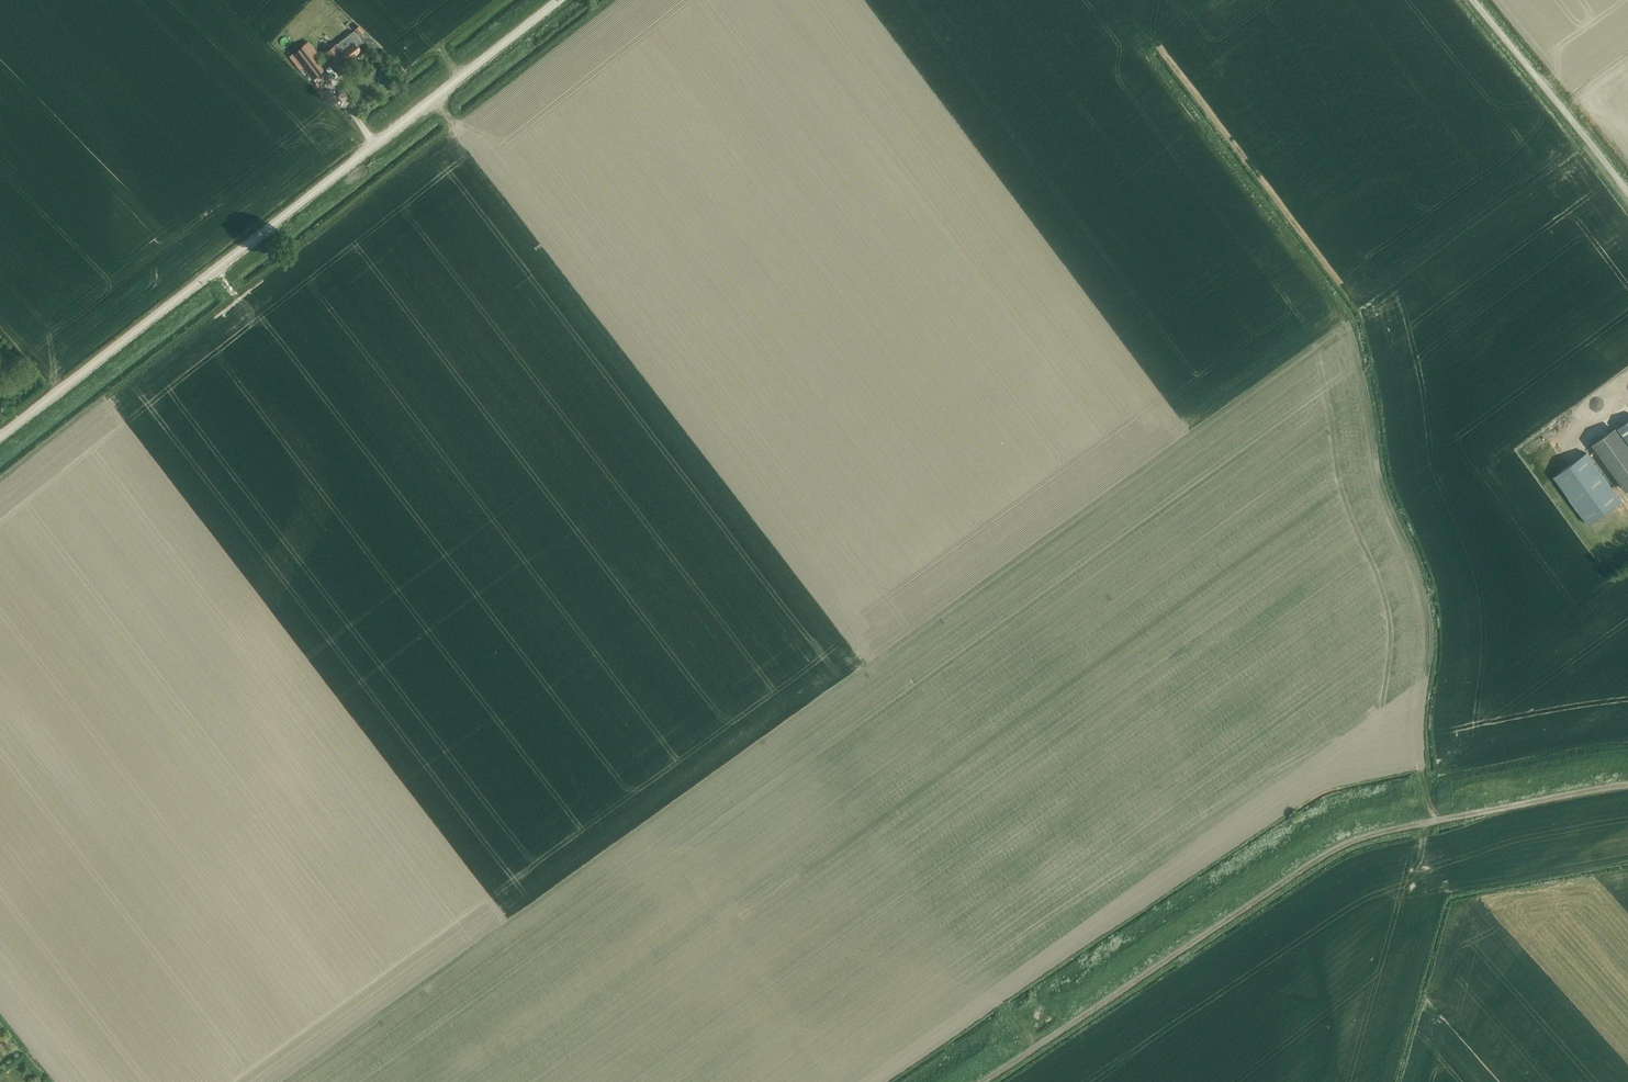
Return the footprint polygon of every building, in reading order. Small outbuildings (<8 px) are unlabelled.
[(348,30),(355,23),(346,15),(339,22),(348,30)] [(359,26),(354,29),(359,36),(364,32),(359,26)] [(326,53),(325,54),(331,61),(330,61),(337,70),(339,72),(343,69),(341,67),(361,51),(358,47),(361,44),(355,36),(346,42),(345,40),(339,45),(338,43),(326,53)] [(292,53),(289,55),(300,69),(302,67),(312,79),(323,70),(314,58),(303,44),(292,53)] [(1617,427),(1627,441),(1627,419),(1617,427)] [(1627,488),(1627,446),(1615,428),(1592,445),(1625,490),(1627,488)] [(1588,525),(1621,501),(1586,453),(1553,477),(1588,525)]
